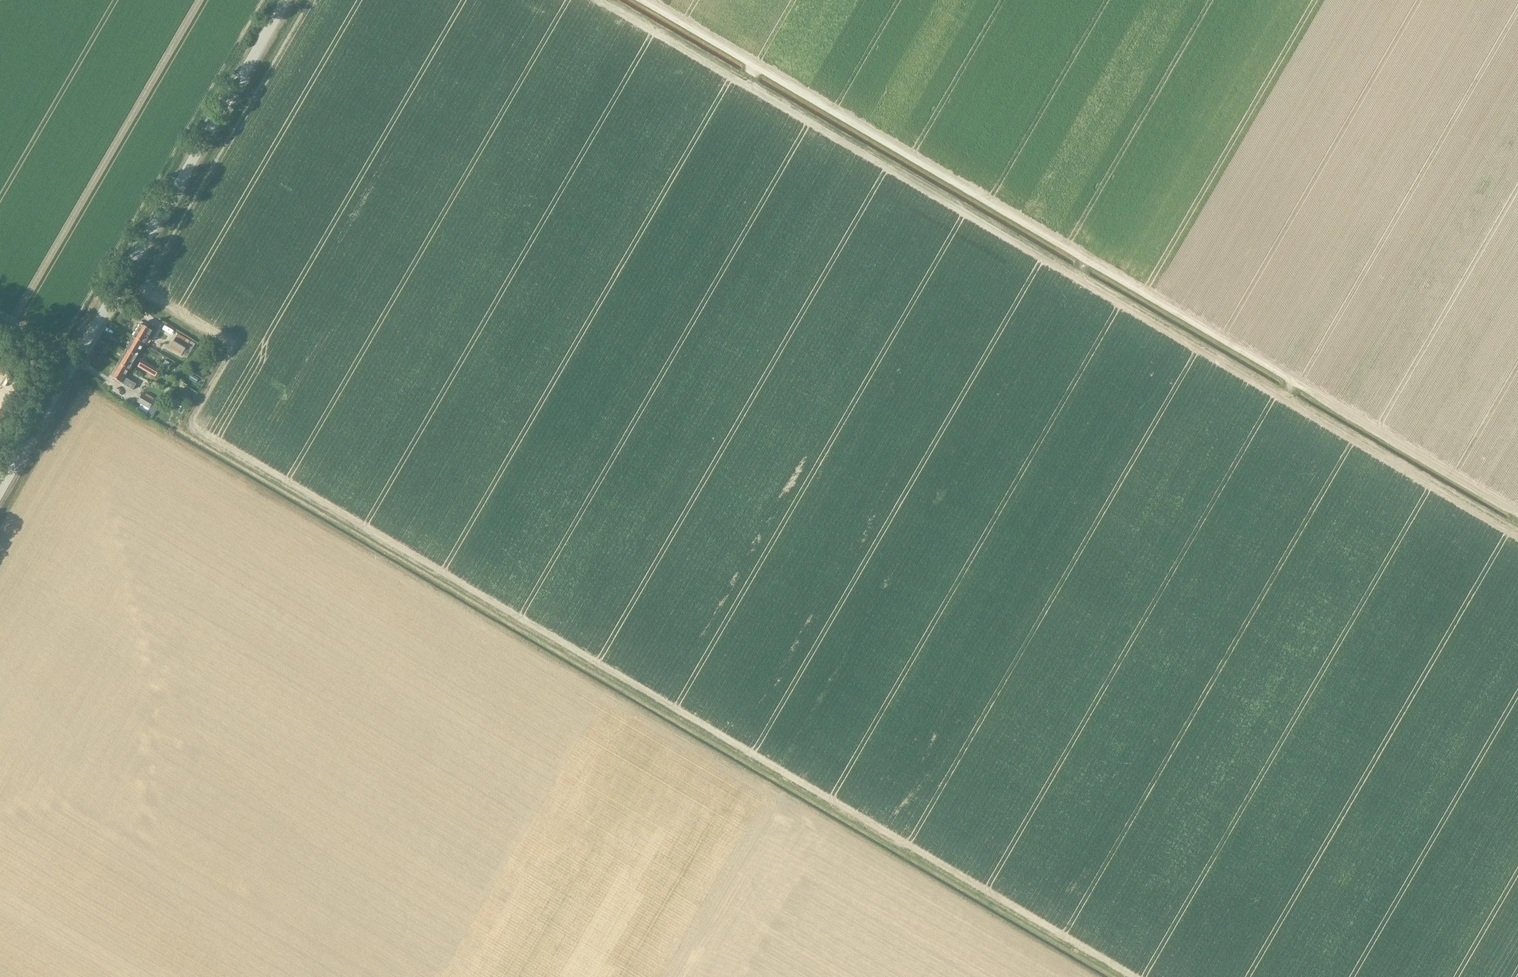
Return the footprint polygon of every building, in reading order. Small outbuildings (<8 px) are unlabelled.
[(150,326),(148,329),(138,324),(131,337),(144,344),(147,338),(151,340),(157,330),(150,326)] [(136,357),(144,344),(131,337),(123,350),(136,357)] [(186,344),(174,337),(169,344),(182,351),(186,344)] [(129,370),(136,357),(123,350),(116,363),(129,370)] [(167,368),(170,362),(162,358),(158,364),(167,368)] [(124,378),(129,370),(116,363),(108,377),(119,383),(125,386),(131,389),(134,384),(124,378)] [(155,376),(158,370),(149,365),(145,371),(155,376)] [(141,394),(136,402),(148,409),(151,404),(156,407),(158,403),(154,400),(153,401),(153,400),(154,398),(145,394),(144,395),(141,394)]
